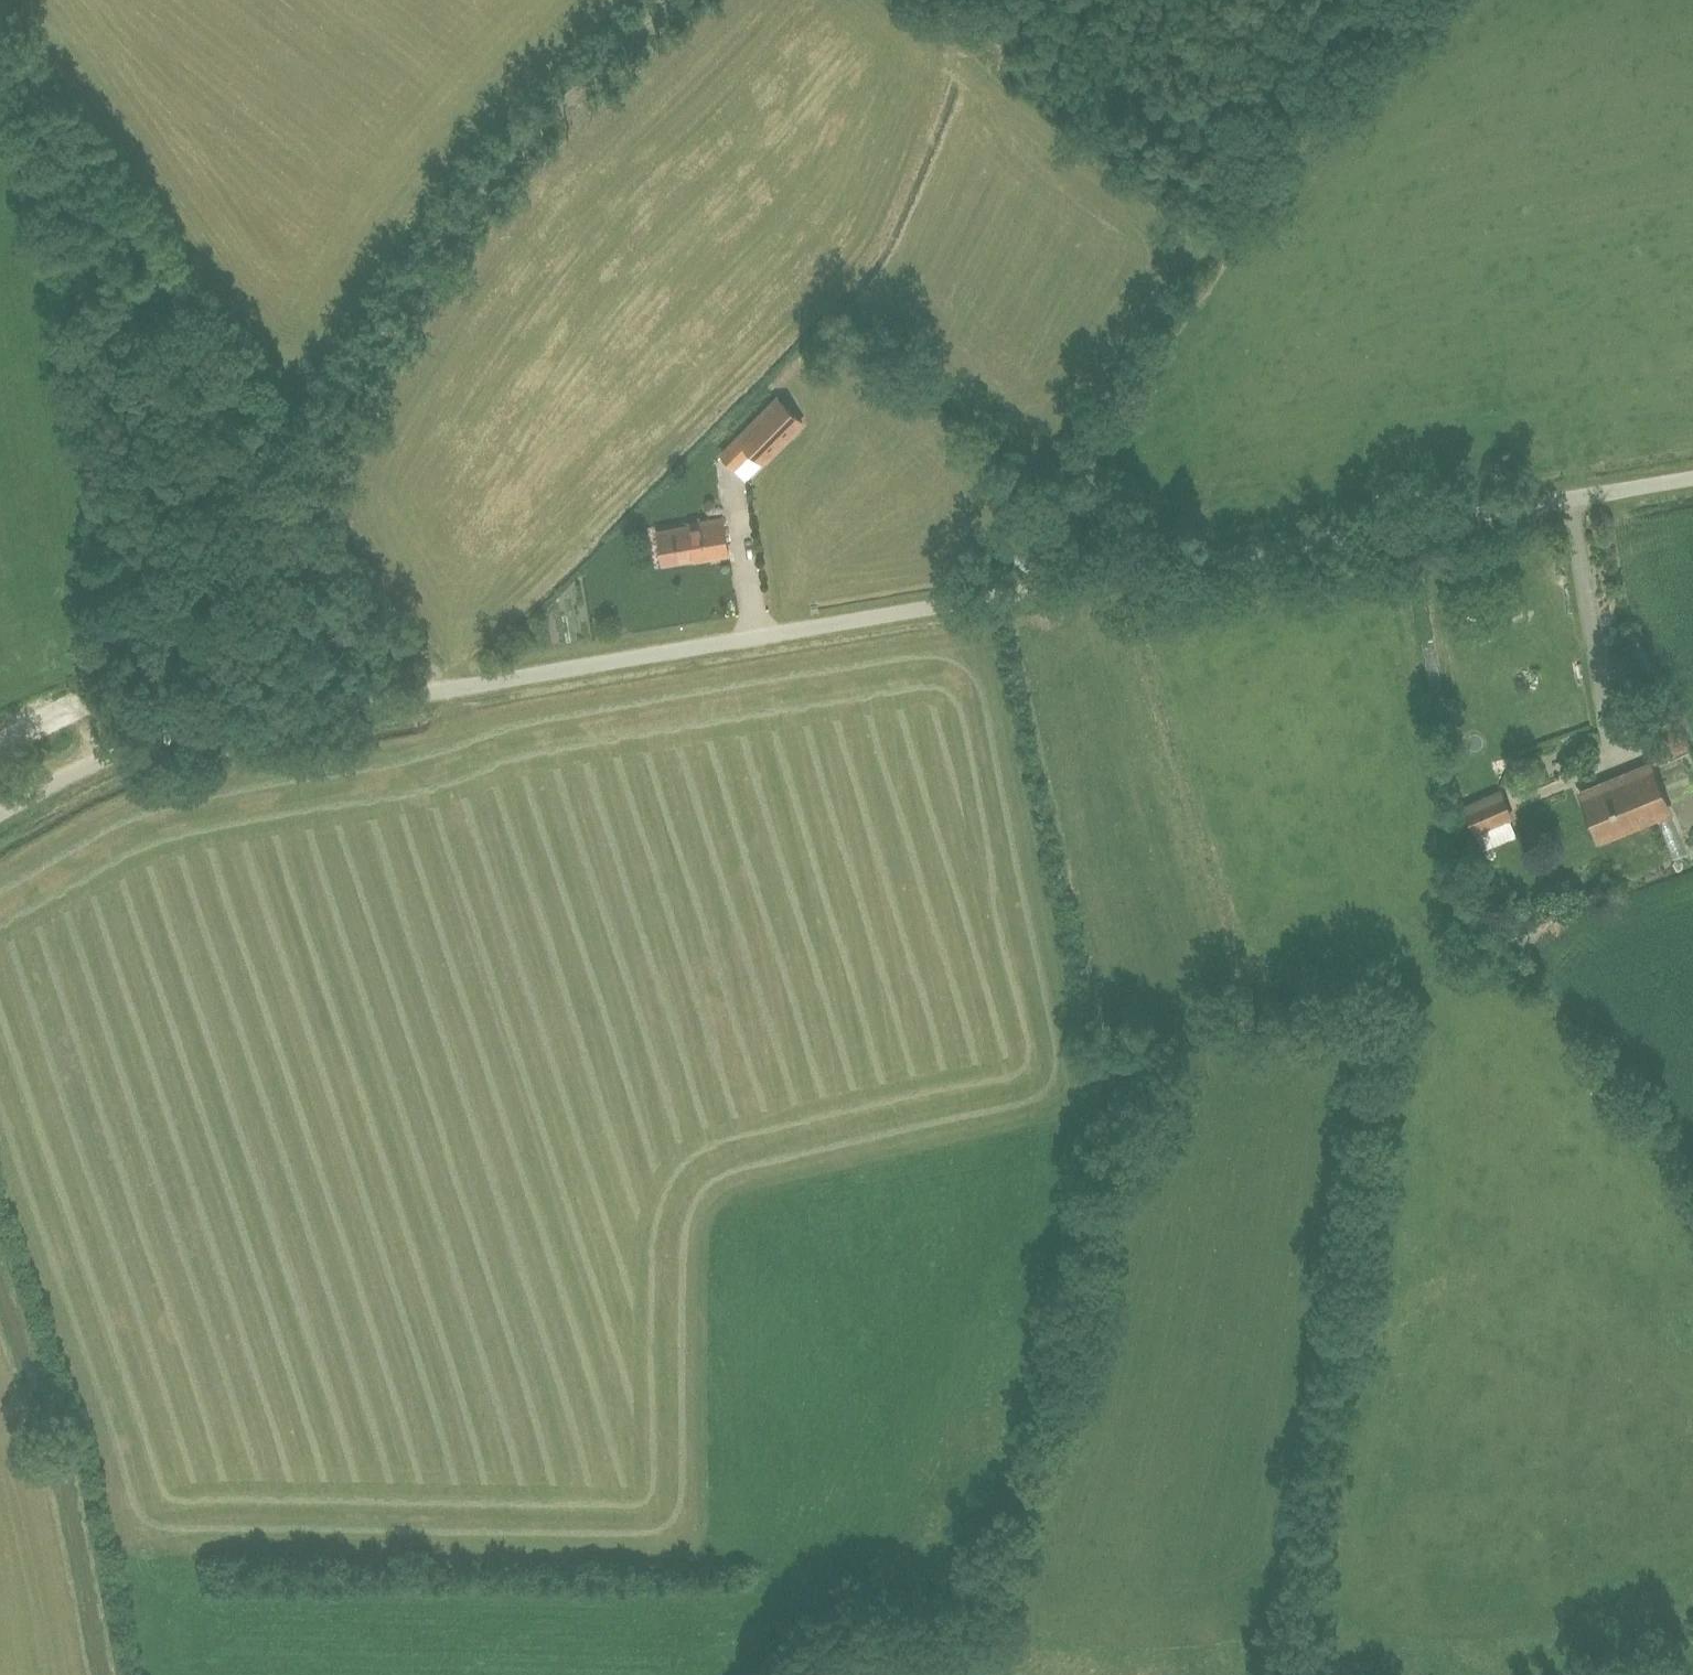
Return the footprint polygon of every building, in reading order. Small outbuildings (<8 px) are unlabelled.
[(733,466),(750,450),(762,462),(802,423),(777,399),(722,454),(733,466)] [(693,561),(729,555),(722,518),(688,524),(689,526),(657,531),(663,564),(693,559),(693,561)] [(1683,718),(1649,729),(1658,758),(1692,747),(1683,718)] [(1604,768),(1594,742),(1564,753),(1573,779),(1604,768)] [(1602,838),(1668,811),(1650,766),(1583,793),(1602,838)] [(1475,831),(1510,817),(1500,793),(1465,807),(1475,831)]
